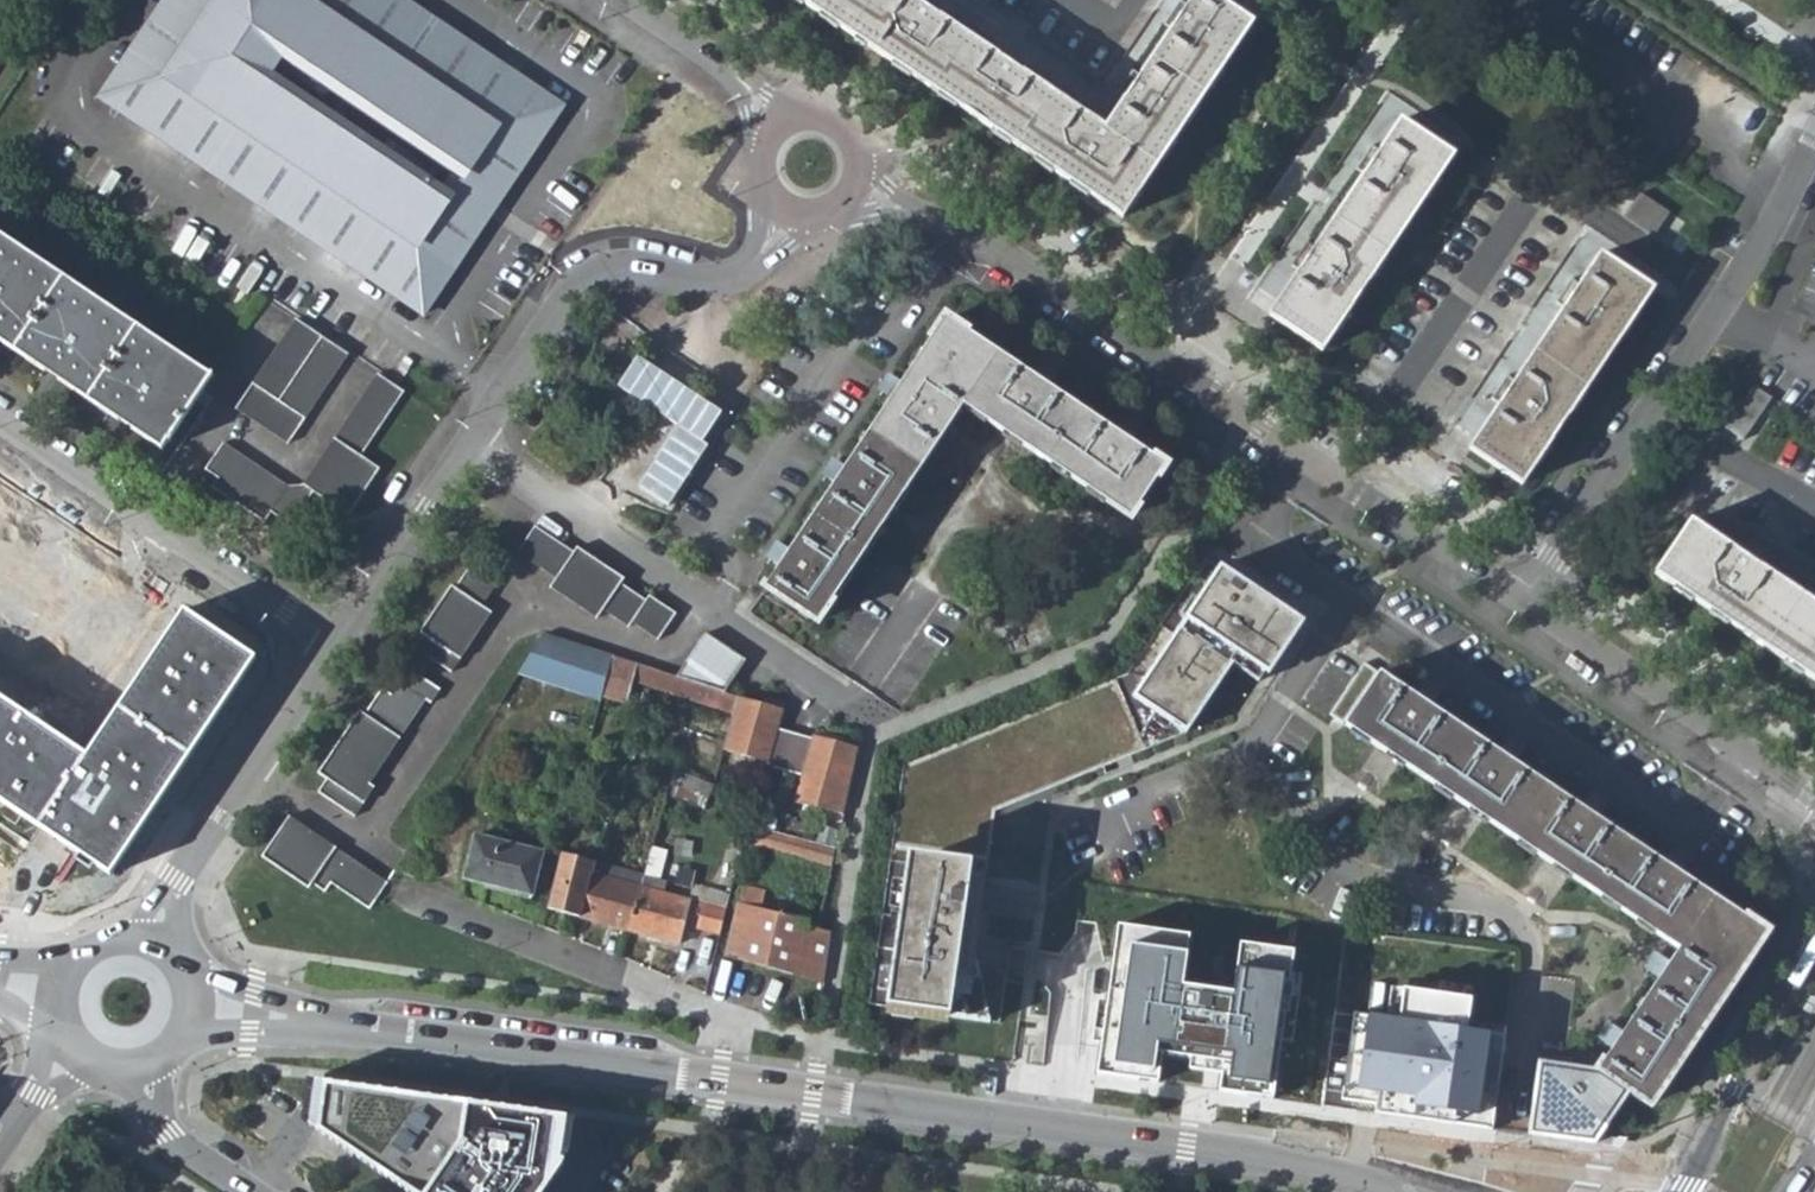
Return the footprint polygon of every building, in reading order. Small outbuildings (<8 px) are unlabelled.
[(423,315),(484,225),(447,200),(254,70),(259,62),(267,51),(274,41),(465,171),(503,197),(563,109),(402,0),(166,0),(100,97),(423,315)] [(1253,25),(1216,0),(1193,0),(1188,8),(1177,1),(1161,26),(1171,31),(1139,77),(1129,71),(1115,94),(1124,100),(1104,130),(1022,75),(1027,66),(1004,50),(999,59),(937,19),(944,9),(931,0),(915,0),(913,2),(910,0),(797,0),(1122,218),(1253,25)] [(459,180),(465,171),(274,41),(267,51),(459,180)] [(254,70),(447,200),(452,193),(259,62),(254,70)] [(1270,316),(1322,351),(1453,156),(1400,121),(1378,154),(1368,147),(1352,172),(1362,178),(1313,250),(1305,245),(1289,267),(1299,273),(1270,316)] [(1674,242),(1687,215),(1638,193),(1626,221),(1674,242)] [(0,250),(0,360),(139,451),(188,376),(0,250)] [(1470,451),(1522,486),(1653,288),(1600,256),(1579,287),(1570,282),(1556,305),(1563,310),(1514,383),(1507,380),(1493,402),(1498,407),(1470,451)] [(293,320),(234,410),(286,444),(347,355),(293,320)] [(943,320),(764,590),(816,625),(961,408),(1129,520),(1165,469),(943,320)] [(358,456),(365,446),(369,439),(401,392),(374,374),(300,485),(286,487),(221,444),(204,470),(216,479),(210,488),(262,522),(269,513),(280,521),(306,516),(305,504),(312,494),(345,516),(377,470),(358,456)] [(1724,431),(1752,449),(1782,401),(1755,383),(1724,431)] [(1814,682),(1814,607),(1762,570),(1767,563),(1744,547),(1737,555),(1691,523),(1656,575),(1814,682)] [(534,528),(516,555),(554,580),(548,589),(596,620),(602,611),(627,628),(630,624),(656,642),(674,614),(648,598),(645,601),(620,585),(622,580),(575,549),(572,553),(534,528)] [(869,1005),(965,1019),(990,1023),(977,960),(974,960),(996,811),(1186,732),(1237,655),(1265,673),(1300,620),(1205,557),(1128,674),(905,766),(869,1005)] [(423,637),(414,649),(451,674),(490,614),(481,608),(497,582),(471,564),(452,590),(448,587),(419,632),(423,637)] [(61,586),(34,625),(39,627),(41,628),(45,629),(48,629),(52,629),(56,628),(60,626),(65,622),(67,619),(70,615),(71,610),(72,603),(70,598),(69,594),(64,588),(61,586)] [(109,875),(255,660),(182,611),(86,756),(0,699),(0,802),(109,875)] [(517,674),(599,702),(601,697),(611,658),(542,635),(517,674)] [(694,652),(734,678),(745,661),(705,636),(694,652)] [(734,678),(694,652),(675,679),(723,695),(734,678)] [(631,683),(732,716),(736,699),(723,695),(675,679),(659,674),(611,658),(601,697),(625,703),(631,683)] [(325,781),(317,793),(353,818),(373,788),(369,784),(425,702),(430,705),(440,692),(411,674),(403,687),(397,684),(389,695),(380,690),(363,716),(358,712),(316,774),(325,781)] [(1360,701),(1343,729),(1675,950),(1598,1069),(1538,1061),(1528,1135),(1593,1143),(1594,1143),(1627,1093),(1648,1107),(1763,934),(1378,675),(1360,701)] [(759,706),(736,699),(732,716),(722,753),(766,764),(765,768),(783,773),(800,777),(793,804),(843,817),(855,763),(857,754),(811,743),(811,747),(793,743),(776,739),(781,714),(759,706)] [(708,801),(713,786),(672,770),(669,784),(708,801)] [(288,817),(261,857),(307,890),(311,886),(324,894),(330,886),(368,911),(386,884),(288,817)] [(835,851),(746,828),(742,846),(831,869),(835,851)] [(474,836),(464,880),(531,897),(541,852),(474,836)] [(1214,946),(1213,925),(1212,872),(1209,871),(1208,866),(1206,843),(1175,842),(1166,842),(1153,944),(1214,946)] [(592,865),(559,856),(545,910),(629,932),(640,889),(589,876),(592,865)] [(589,876),(640,889),(644,876),(592,862),(592,865),(589,876)] [(640,889),(663,895),(667,881),(644,876),(640,889)] [(684,926),(698,929),(704,905),(663,895),(640,889),(629,932),(677,945),(684,926)] [(698,929),(719,935),(729,895),(709,890),(704,905),(698,929)] [(765,896),(743,891),(726,960),(822,983),(822,979),(830,940),(815,937),(816,931),(805,928),(807,924),(762,913),(765,896)] [(1260,976),(1334,989),(1336,970),(1262,957),(1260,976)] [(1811,994),(1800,1012),(1807,1016),(1814,1003),(1814,996),(1811,994)] [(1124,1001),(1068,995),(1063,1042),(1119,1048),(1124,1001)] [(1262,1017),(1255,1072),(1312,1078),(1316,1040),(1284,1035),(1285,1019),(1262,1017)] [(1424,1034),(1418,1087),(1471,1092),(1473,1082),(1479,1083),(1485,1042),(1424,1034)] [(569,1154),(575,1119),(309,1082),(303,1120),(408,1191),(544,1191),(569,1154)]
